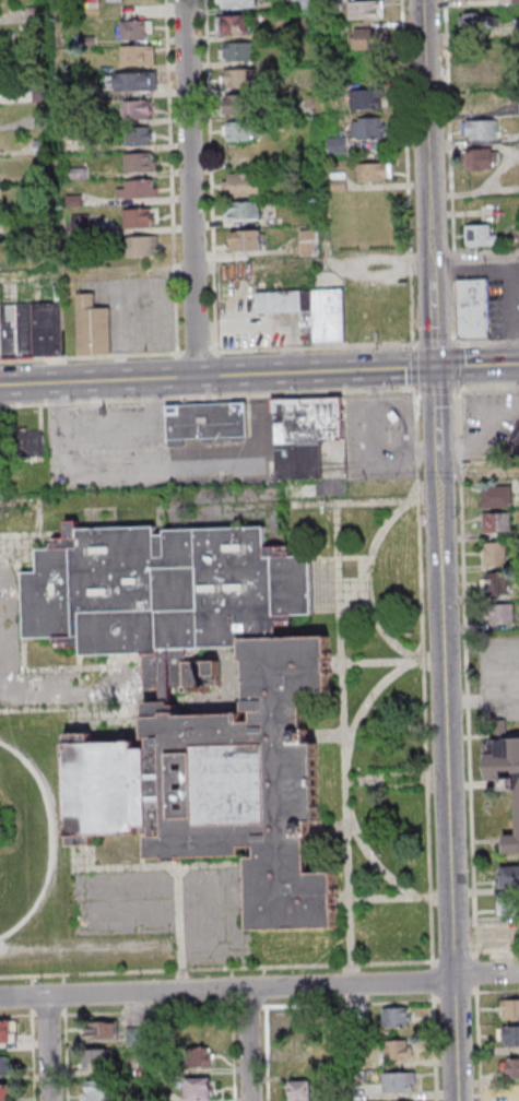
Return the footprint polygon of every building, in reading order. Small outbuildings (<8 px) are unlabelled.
[(293,8),(311,8),(311,0),(293,0),(293,8)] [(349,18),(384,18),(384,0),(349,0),(349,18)] [(26,7),(27,22),(43,21),(42,5),(26,7)] [(491,12),(459,12),(459,30),(491,30),(491,12)] [(216,34),(252,34),(252,15),(216,15),(216,34)] [(119,21),(120,39),(145,38),(149,35),(148,32),(146,29),(145,20),(119,21)] [(354,48),(388,48),(388,28),(354,28),(354,48)] [(80,36),(80,45),(95,45),(94,36),(80,36)] [(253,61),(253,42),(221,42),(221,61),(253,61)] [(120,45),(120,64),(155,63),(155,45),(120,45)] [(255,69),(223,69),(223,88),(255,88),(255,69)] [(156,71),(115,72),(115,75),(107,75),(107,85),(115,85),(115,90),(156,88),(156,71)] [(32,84),(33,102),(49,100),(48,83),(32,84)] [(351,108),(382,108),(382,89),(351,90),(351,108)] [(255,113),(255,94),(227,94),(227,113),(255,113)] [(151,99),(121,99),(121,115),(123,115),(123,118),(151,118),(151,99)] [(34,113),(35,128),(48,127),(48,113),(34,113)] [(352,139),(383,139),(383,117),(352,117),(352,139)] [(463,120),(463,140),(497,140),(497,120),(463,120)] [(224,122),(223,140),(260,141),(260,123),(224,122)] [(149,126),(126,126),(126,144),(149,143),(149,139),(151,139),(151,131),(149,131),(149,126)] [(346,136),(329,136),(329,152),(346,152),(346,136)] [(34,139),(34,154),(49,153),(49,139),(34,139)] [(498,148),(466,148),(466,169),(498,169),(498,148)] [(123,153),(123,170),(156,170),(156,161),(153,161),(152,152),(123,153)] [(358,162),(358,181),(392,181),(392,162),(358,162)] [(70,167),(71,178),(86,178),(86,167),(70,167)] [(223,173),(223,196),(259,196),(259,173),(223,173)] [(153,178),(125,179),(125,188),(117,188),(117,198),(157,197),(156,187),(153,187),(153,178)] [(66,194),(67,205),(81,205),(81,194),(66,194)] [(260,202),(227,202),(227,219),(260,219),(260,202)] [(122,209),(123,227),(152,226),(152,222),(154,222),(153,213),(151,213),(151,208),(122,209)] [(72,214),(72,227),(89,227),(89,213),(72,214)] [(464,245),(498,245),(498,224),(464,224),(464,245)] [(317,229),(301,229),(301,254),(317,254),(317,229)] [(261,230),(229,230),(229,250),(261,250),(261,230)] [(157,235),(127,235),(127,256),(157,256),(157,235)] [(493,339),(467,340),(461,335),(460,279),(491,277),(493,339)] [(312,312),(313,342),(345,342),(344,289),(256,290),(257,313),(312,312)] [(74,294),(75,354),(111,354),(110,307),(95,308),(95,293),(74,294)] [(62,301),(1,304),(3,356),(64,354),(62,301)] [(274,476),(321,476),(321,441),(343,440),(343,397),(273,397),(274,476)] [(166,403),(167,446),(187,445),(187,439),(248,438),(247,401),(166,403)] [(44,428),(16,428),(16,456),(44,456),(44,428)] [(511,507),(511,485),(482,485),(482,507),(511,507)] [(482,531),(510,531),(510,512),(482,512),(482,531)] [(243,638),(243,646),(186,648),(169,648),(160,648),(160,652),(83,654),(82,646),(57,647),(57,641),(55,641),(55,636),(74,636),(72,547),(52,548),(51,542),(54,542),(54,536),(66,536),(66,520),(79,520),(79,528),(155,525),(155,534),(166,534),(166,529),(264,526),(266,546),(291,546),(291,556),(310,556),(312,613),(294,614),(294,619),(293,619),(293,624),(278,625),(279,637),(243,638)] [(506,542),(484,542),(484,564),(506,564),(506,542)] [(72,547),(74,636),(55,636),(24,637),(22,571),(37,571),(37,548),(52,548),(72,547)] [(481,572),(481,594),(507,594),(507,572),(481,572)] [(514,603),(487,604),(487,622),(515,621),(514,603)] [(319,820),(311,820),(312,836),(309,836),(310,872),(337,872),(339,926),(250,930),(248,857),(259,856),(259,845),(244,845),(244,854),(184,856),(184,860),(168,860),(168,856),(149,856),(148,837),(154,836),(154,825),(152,747),(152,737),(145,737),(145,717),(165,717),(165,712),(179,712),(180,714),(244,713),(244,722),(256,721),(256,710),(247,710),(245,660),(243,660),(243,646),(243,638),(279,637),(330,636),(332,690),(306,691),(307,727),(310,727),(310,743),(317,742),(319,820)] [(170,700),(163,700),(162,661),(160,661),(160,652),(160,648),(169,648),(170,686),(170,700)] [(169,648),(186,648),(186,660),(184,660),(184,685),(170,686),(169,648)] [(220,659),(221,674),(205,675),(204,660),(220,659)] [(184,660),(186,660),(204,660),(205,675),(221,674),(221,684),(209,685),(200,685),(184,685),(184,660)] [(144,701),(163,700),(170,700),(170,705),(179,705),(179,712),(165,712),(165,717),(145,717),(144,701)] [(67,734),(92,733),(92,742),(138,739),(138,748),(152,747),(154,825),(140,825),(140,833),(95,834),(96,844),(70,844),(67,734)] [(505,834),(505,853),(518,853),(518,737),(486,737),(486,779),(506,779),(506,789),(516,789),(516,834),(505,834)] [(500,866),(500,886),(518,886),(518,866),(500,866)] [(499,897),(499,915),(518,915),(518,897),(499,897)] [(501,999),(501,1018),(518,1018),(518,999),(501,999)] [(411,1007),(384,1007),(384,1027),(411,1027),(411,1007)] [(17,1042),(17,1020),(0,1020),(0,1042),(17,1042)] [(84,1039),(117,1039),(117,1021),(84,1021),(84,1039)] [(499,1046),(518,1045),(518,1025),(499,1025),(499,1046)] [(385,1040),(385,1058),(411,1058),(411,1040),(385,1040)] [(188,1066),(213,1066),(213,1047),(188,1047),(188,1066)] [(86,1067),(112,1067),(112,1049),(86,1049),(86,1067)] [(11,1056),(0,1056),(0,1075),(11,1075),(11,1056)] [(505,1078),(518,1078),(518,1058),(505,1058),(505,1078)] [(382,1073),(415,1072),(416,1084),(412,1084),(412,1091),(384,1092),(382,1073)] [(184,1099),(214,1099),(214,1078),(184,1078),(184,1099)] [(114,1080),(86,1080),(86,1100),(114,1100),(114,1080)] [(288,1100),(312,1100),(312,1080),(288,1080),(288,1100)] [(0,1084),(0,1100),(10,1100),(10,1084),(0,1084)] [(504,1100),(518,1100),(518,1090),(504,1090),(504,1100)]
